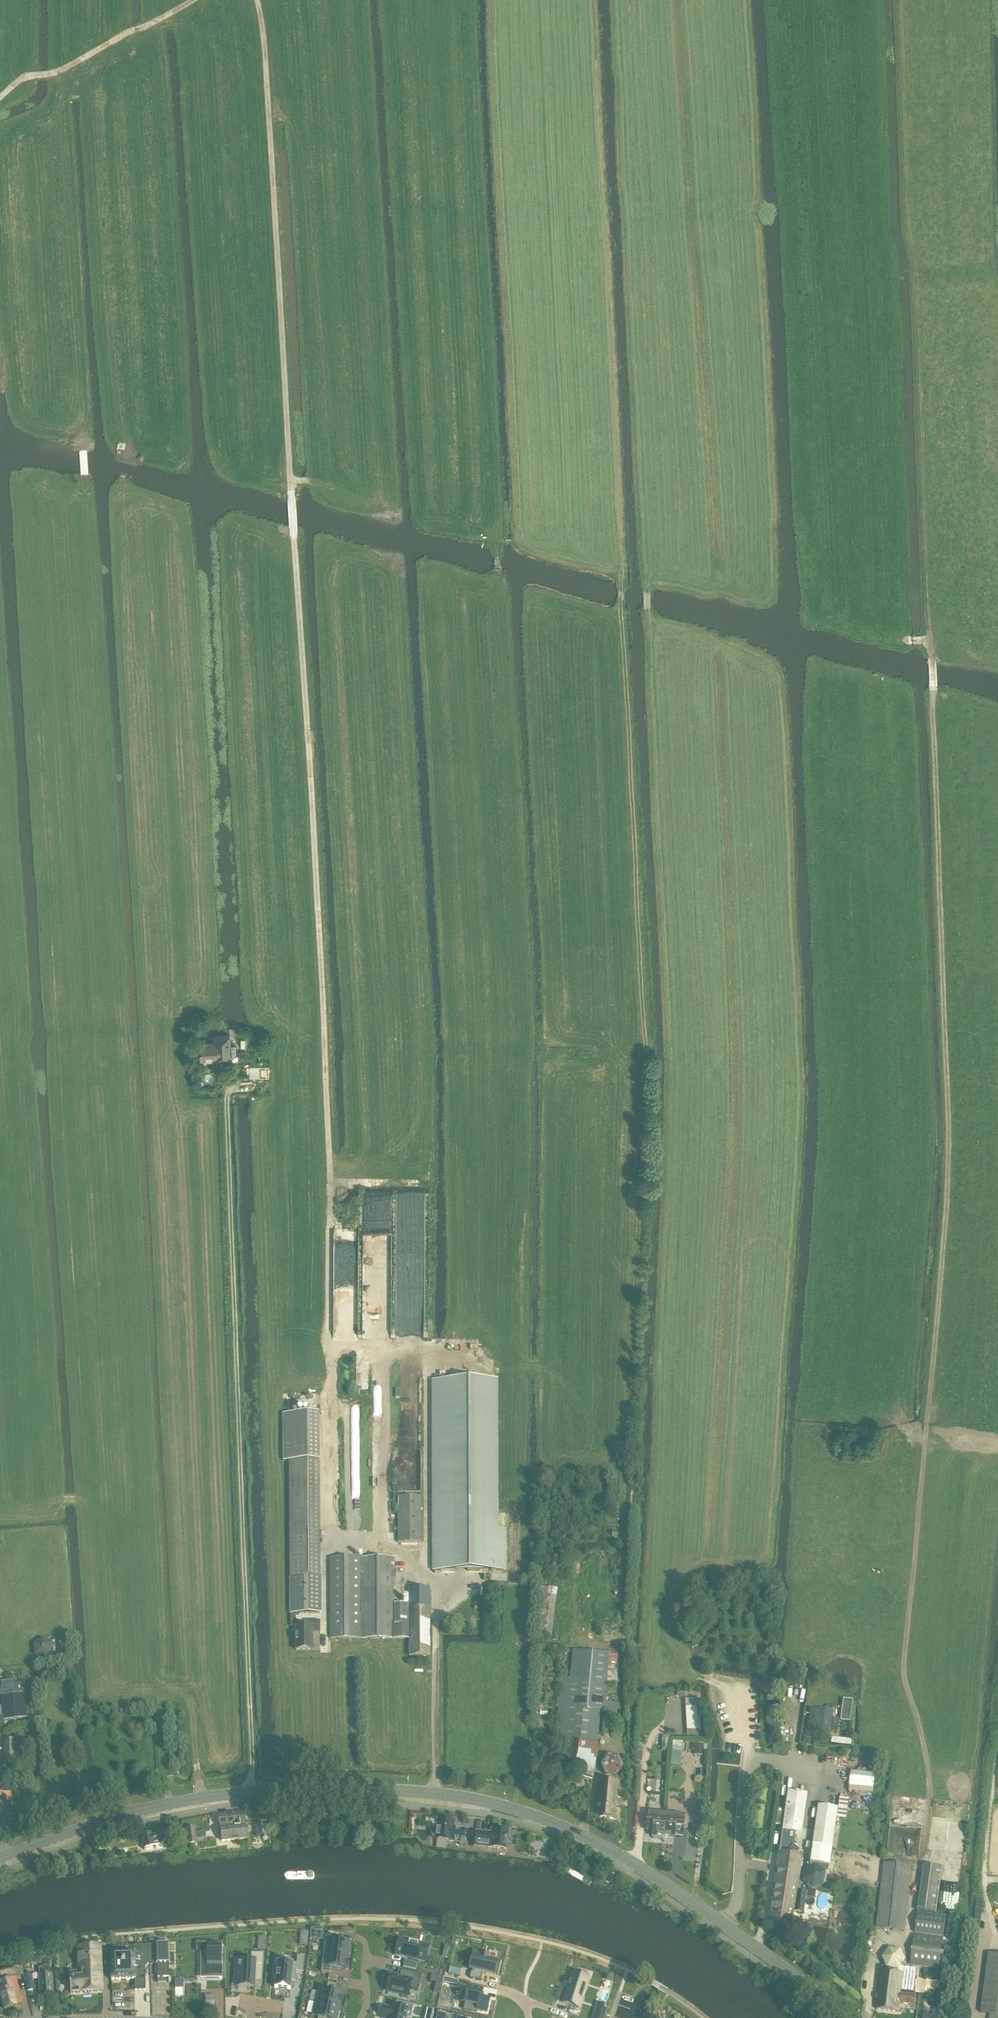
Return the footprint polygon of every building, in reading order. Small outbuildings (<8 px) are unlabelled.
[(230,1045),(230,1036),(214,1037),(214,1042),(199,1043),(200,1060),(215,1059),(215,1061),(231,1060),(231,1056),(234,1056),(236,1056),(235,1045),(230,1045)] [(255,1065),(265,1065),(265,1053),(255,1053),(255,1065)] [(496,1530),(496,1489),(496,1380),(440,1380),(434,1380),(434,1385),(434,1571),(445,1571),(505,1571),(505,1530),(496,1530)] [(289,1461),(289,1462),(290,1578),(290,1614),(322,1614),(321,1578),(320,1578),(320,1534),(319,1460),(319,1414),(283,1414),(284,1461),(289,1461)] [(398,1543),(422,1543),(422,1497),(398,1497),(398,1543)] [(330,1558),(329,1639),(409,1640),(409,1604),(394,1604),(394,1559),(330,1558)] [(409,1604),(409,1640),(409,1656),(430,1656),(430,1589),(409,1589),(409,1604)] [(295,1626),(295,1650),(312,1650),(312,1633),(320,1633),(320,1621),(307,1621),(307,1626),(295,1626)] [(45,1661),(53,1655),(53,1644),(43,1639),(34,1645),(35,1656),(45,1661)] [(617,1686),(618,1655),(609,1655),(609,1654),(573,1651),(570,1679),(561,1678),(555,1741),(572,1743),(572,1753),(567,1772),(592,1779),(597,1745),(600,1711),(605,1710),(603,1734),(615,1735),(617,1703),(606,1702),(607,1686),(617,1686)] [(1,1696),(3,1720),(28,1718),(25,1692),(24,1683),(0,1685),(0,1696),(1,1696)] [(838,1734),(839,1720),(832,1719),(833,1712),(818,1710),(811,1709),(808,1729),(815,1730),(815,1731),(838,1734)] [(6,1761),(24,1759),(23,1741),(4,1742),(6,1761)] [(681,1767),(683,1743),(672,1742),(671,1766),(681,1767)] [(692,1743),(691,1750),(694,1751),(703,1752),(704,1745),(692,1743)] [(616,1776),(623,1767),(618,1756),(608,1755),(600,1765),(605,1776),(616,1776)] [(626,1808),(627,1800),(617,1799),(619,1782),(598,1780),(595,1820),(615,1821),(617,1807),(626,1808)] [(782,1833),(795,1835),(795,1833),(799,1834),(802,1827),(807,1794),(787,1791),(782,1833)] [(3,1817),(15,1815),(13,1792),(0,1793),(0,1817),(3,1817)] [(809,1863),(811,1866),(816,1864),(826,1872),(828,1872),(836,1817),(846,1818),(848,1799),(839,1798),(838,1809),(818,1806),(809,1863)] [(244,1813),(219,1816),(220,1828),(228,1827),(228,1830),(235,1829),(246,1828),(245,1819),(247,1818),(246,1814),(245,1814),(244,1813)] [(663,1838),(665,1815),(648,1814),(646,1831),(652,1831),(652,1837),(663,1838)] [(684,1817),(665,1815),(663,1838),(674,1839),(675,1827),(683,1828),(684,1817)] [(460,1843),(461,1831),(453,1830),(454,1822),(438,1820),(437,1828),(434,1828),(431,1831),(431,1835),(433,1838),(436,1839),(436,1840),(460,1843)] [(268,1835),(267,1826),(255,1828),(256,1837),(268,1835)] [(196,1838),(196,1834),(195,1827),(187,1828),(189,1845),(190,1845),(190,1848),(197,1847),(197,1841),(204,1841),(203,1838),(196,1838)] [(228,1827),(220,1828),(222,1842),(247,1839),(246,1828),(235,1829),(228,1830),(228,1827)] [(171,1844),(167,1830),(153,1834),(152,1833),(141,1836),(144,1850),(164,1844),(165,1845),(171,1844)] [(476,1833),(474,1846),(506,1850),(506,1849),(509,1848),(511,1846),(511,1844),(510,1841),(507,1840),(508,1832),(495,1831),(493,1831),(493,1835),(476,1833)] [(795,1835),(782,1833),(768,1923),(791,1927),(794,1912),(803,1913),(806,1893),(796,1891),(802,1853),(798,1852),(793,1849),(795,1835)] [(99,1852),(104,1850),(103,1846),(109,1844),(107,1838),(96,1842),(99,1852)] [(551,1843),(548,1849),(557,1852),(559,1846),(551,1843)] [(904,1932),(911,1866),(884,1863),(877,1929),(904,1932)] [(804,1869),(802,1881),(812,1889),(821,1891),(822,1885),(824,1885),(826,1872),(816,1864),(811,1866),(804,1869)] [(925,1866),(918,1912),(936,1914),(943,1868),(925,1866)] [(808,1889),(807,1896),(815,1898),(816,1890),(808,1889)] [(943,1937),(946,1917),(918,1913),(915,1933),(943,1937)] [(311,1928),(310,1940),(310,1936),(322,1937),(322,1941),(323,1941),(323,1928),(311,1928)] [(939,1967),(943,1939),(915,1935),(911,1963),(939,1967)] [(325,1940),(323,1953),(348,1956),(348,1955),(348,1952),(349,1943),(342,1942),(342,1940),(332,1938),(332,1941),(325,1940)] [(399,1939),(396,1955),(425,1962),(429,1946),(399,1939)] [(201,1944),(201,1972),(207,1972),(207,1978),(219,1978),(219,1979),(222,1979),(222,1944),(201,1944)] [(70,1993),(102,1991),(101,1945),(77,1946),(79,1972),(69,1972),(70,1993)] [(169,1946),(134,1947),(135,1954),(135,1981),(135,1991),(145,1990),(145,1965),(157,1964),(158,1977),(169,1977),(169,1964),(169,1946)] [(945,1947),(942,1969),(953,1971),(956,1948),(945,1947)] [(887,1967),(887,1968),(898,1969),(905,1961),(901,1950),(889,1949),(883,1958),(887,1967)] [(473,1951),(469,1969),(472,1970),(474,1970),(473,1973),(472,1973),(471,1973),(470,1978),(481,1981),(482,1975),(481,1975),(482,1972),(486,1973),(495,1975),(498,1962),(487,1959),(488,1955),(483,1954),(483,1953),(473,1951)] [(237,1970),(237,1978),(239,1978),(239,1987),(256,1987),(256,1981),(264,1982),(264,1953),(263,1953),(253,1953),(252,1953),(252,1961),(240,1961),(240,1970),(237,1970)] [(323,1953),(321,1973),(331,1974),(331,1968),(346,1970),(346,1968),(349,1968),(349,1962),(350,1959),(347,1958),(348,1956),(323,1953)] [(111,1981),(135,1981),(135,1954),(111,1954),(111,1981)] [(981,2013),(990,2014),(990,2017),(997,2017),(997,1955),(989,1954),(981,2013)] [(275,1987),(275,1988),(291,1990),(291,1989),(290,1989),(291,1981),(295,1982),(296,1972),(297,1972),(297,1971),(303,1972),(303,1973),(305,1957),(297,1956),(297,1964),(293,1963),(277,1961),(277,1962),(278,1962),(275,1987)] [(405,1961),(403,1967),(416,1970),(417,1963),(405,1961)] [(881,1966),(876,2010),(898,2012),(899,2004),(914,2006),(915,1995),(900,1994),(903,1974),(898,1973),(898,1969),(887,1968),(887,1967),(881,1966)] [(16,1975),(13,1967),(0,1971),(0,1976),(1,1979),(16,1975)] [(48,1968),(48,1967),(42,1967),(43,1968),(39,1968),(41,1995),(53,1995),(51,1968),(48,1968)] [(953,1989),(956,1973),(943,1970),(940,1987),(953,1989)] [(392,1976),(388,1992),(408,1996),(410,1989),(418,1990),(422,1975),(401,1971),(399,1978),(392,1976)] [(572,1973),(563,2003),(579,2008),(588,1979),(572,1973)] [(28,1991),(34,1990),(31,1974),(24,1976),(28,1991)] [(432,1975),(430,1982),(442,1984),(444,1977),(432,1975)] [(444,1977),(442,1984),(459,1988),(460,1981),(444,1977)] [(23,2004),(16,1978),(2,1981),(5,1990),(0,1991),(0,1992),(4,2009),(23,2004)] [(183,1980),(175,1980),(175,1988),(183,1988),(183,1980)] [(317,1991),(314,2003),(338,2009),(339,2007),(339,2004),(342,2005),(343,1998),(341,1997),(341,1996),(333,1994),(335,1986),(328,1985),(326,1992),(321,1991),(321,1992),(317,1991)] [(462,1991),(460,2002),(465,2003),(476,2006),(475,2010),(478,2010),(487,2013),(490,1999),(481,1997),(483,1991),(468,1988),(467,1992),(462,1991)] [(381,2017),(406,2017),(405,2017),(407,2011),(412,2012),(413,2005),(397,2002),(395,2007),(394,2007),(393,2009),(384,2007),(381,2017)] [(311,2016),(315,2017),(318,2017),(336,2017),(337,2013),(338,2011),(338,2009),(314,2003),(311,2016)] [(427,2009),(425,2016),(432,2017),(434,2010),(427,2009)]
